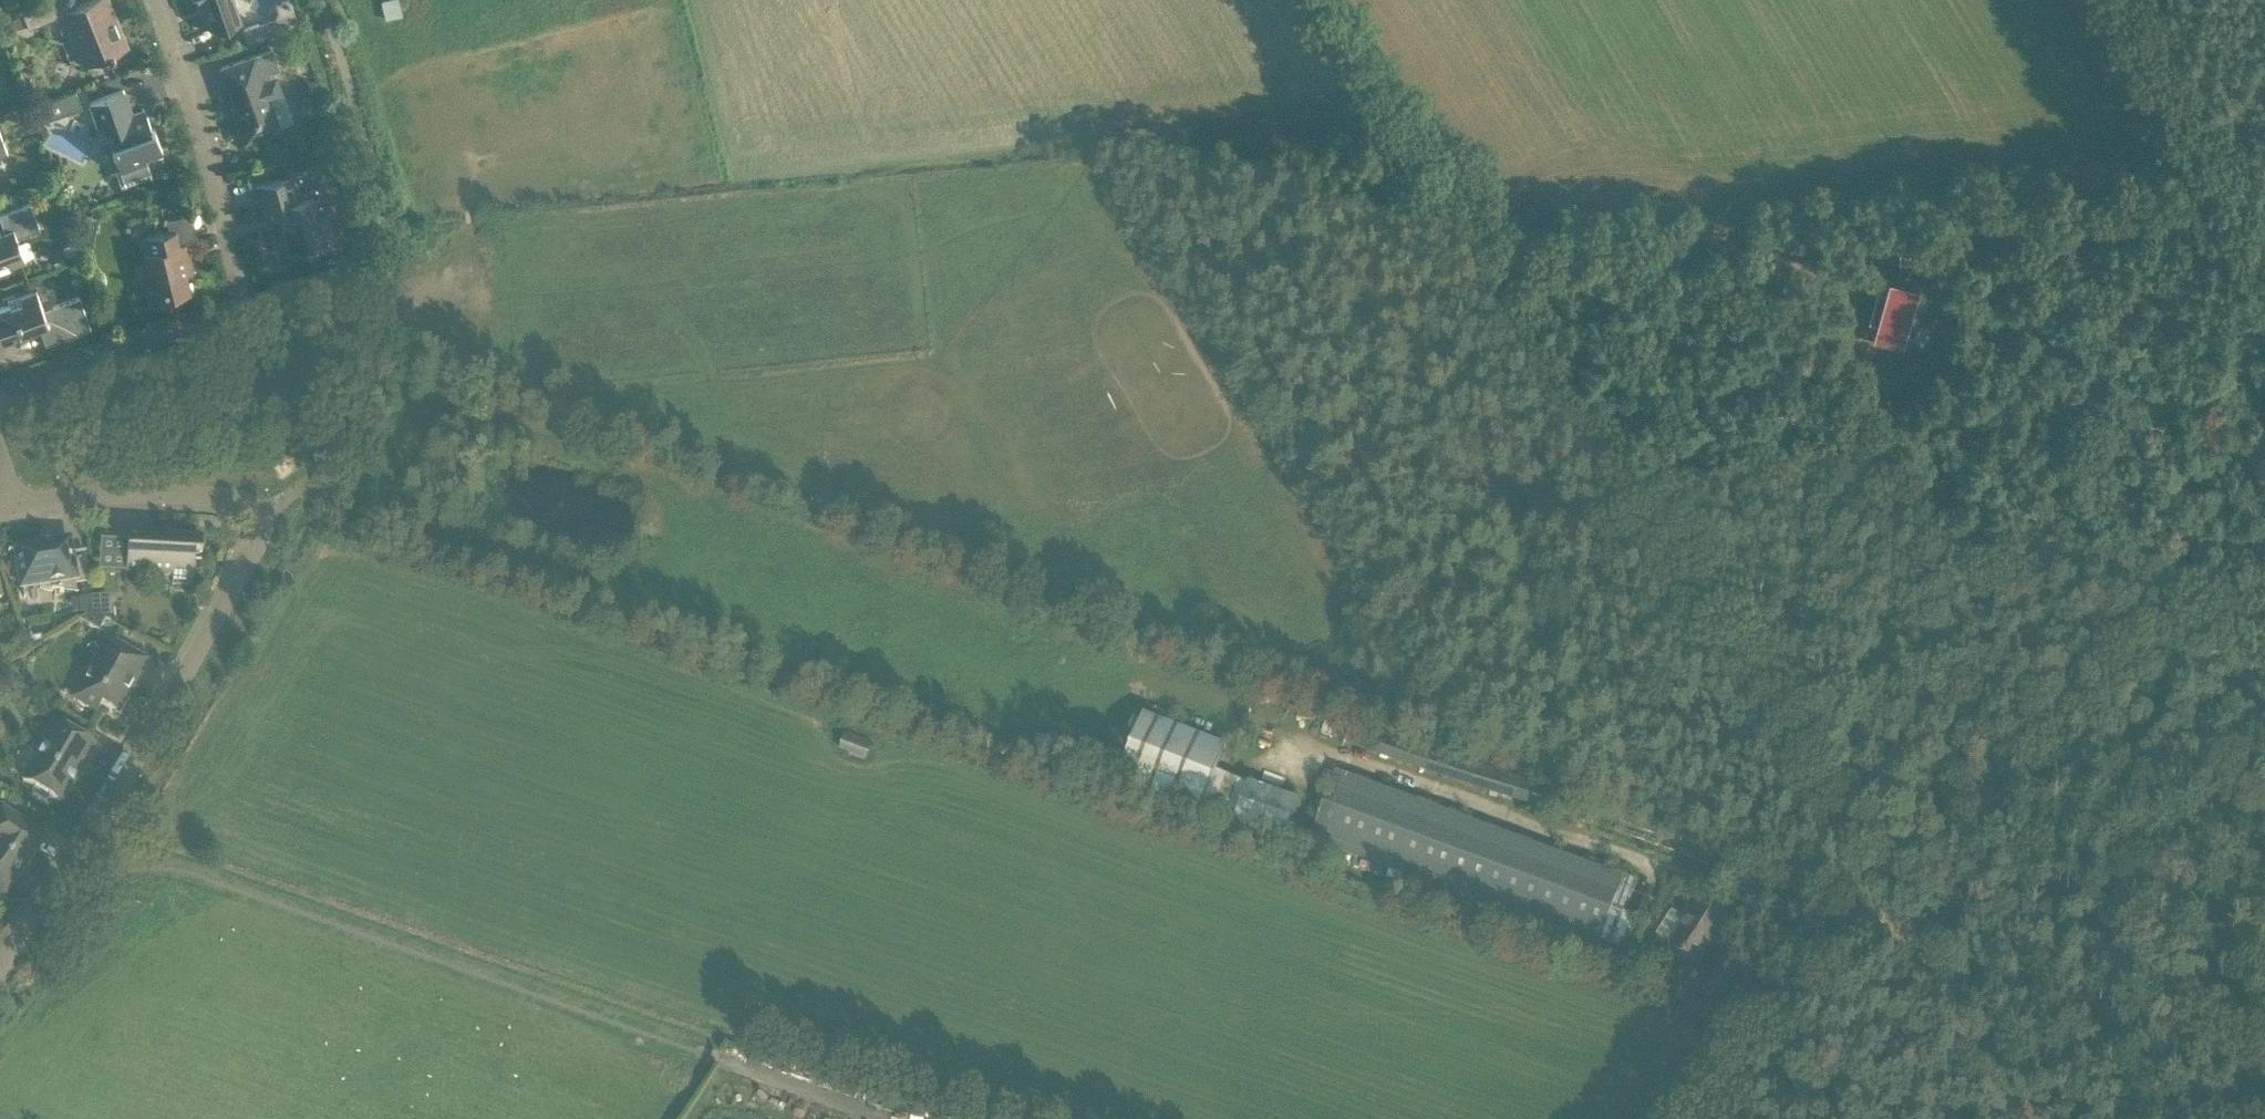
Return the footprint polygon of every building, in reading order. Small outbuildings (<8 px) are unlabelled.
[(110,53),(114,52),(113,49),(127,43),(109,0),(86,0),(62,10),(83,62),(91,58),(94,67),(113,59),(110,53)] [(198,2),(202,0),(213,30),(242,20),(235,0),(197,0),(198,2)] [(243,27),(247,41),(263,35),(298,23),(290,0),(279,0),(275,1),(278,9),(274,16),(258,22),(243,27)] [(409,11),(407,0),(388,0),(392,15),(409,11)] [(29,28),(59,15),(53,1),(23,13),(29,28)] [(270,76),(268,70),(278,67),(272,48),(221,65),(235,104),(232,105),(244,140),(280,128),(269,96),(281,91),(275,74),(270,76)] [(109,138),(119,168),(116,169),(121,184),(150,174),(150,175),(151,174),(150,169),(146,159),(144,154),(162,148),(154,127),(152,128),(144,107),(131,112),(123,89),(90,101),(98,124),(95,124),(101,141),(109,138)] [(76,90),(43,101),(49,116),(80,105),(75,91),(76,91),(76,90)] [(322,140),(329,137),(325,126),(318,128),(322,140)] [(325,166),(340,162),(334,140),(319,145),(325,166)] [(294,172),(255,183),(264,218),(280,213),(283,224),(278,225),(286,254),(313,246),(312,244),(325,240),(318,212),(313,196),(321,194),(313,167),(294,172)] [(9,266),(25,260),(17,236),(39,228),(30,201),(0,212),(0,217),(4,229),(0,231),(0,272),(10,268),(9,266)] [(172,228),(141,235),(148,263),(152,262),(159,286),(145,289),(149,304),(170,299),(169,294),(190,289),(186,271),(193,270),(186,240),(176,243),(172,228)] [(1927,246),(1926,261),(1939,263),(1940,247),(1927,246)] [(1878,324),(1876,332),(1906,339),(1920,283),(1890,275),(1882,307),(1874,305),(1870,322),(1878,324)] [(36,290),(19,296),(18,293),(7,297),(9,304),(0,307),(0,341),(39,327),(45,343),(90,327),(79,295),(43,309),(36,290)] [(200,559),(201,537),(174,536),(173,541),(127,538),(125,574),(172,577),(171,585),(192,586),(194,558),(200,559)] [(76,593),(68,546),(41,550),(40,546),(7,551),(7,553),(12,552),(15,569),(18,568),(23,599),(24,598),(23,588),(39,585),(38,588),(43,590),(46,591),(48,591),(51,592),(77,594),(77,593),(76,593)] [(79,585),(89,584),(88,576),(78,577),(79,585)] [(92,613),(102,612),(101,599),(91,599),(92,613)] [(99,633),(105,621),(91,613),(77,621),(99,633)] [(117,715),(147,662),(114,644),(103,664),(95,660),(85,679),(89,681),(76,702),(96,713),(100,706),(117,715)] [(1197,817),(1227,747),(1147,718),(1118,787),(1197,817)] [(60,805),(94,748),(52,724),(36,750),(40,752),(22,783),(34,790),(31,795),(45,803),(48,798),(60,805)] [(1335,772),(1309,843),(1597,950),(1623,880),(1335,772)] [(1525,806),(1532,785),(1499,774),(1492,796),(1525,806)] [(1284,845),(1300,801),(1246,783),(1230,827),(1284,845)] [(44,839),(1,809),(0,810),(0,894),(3,897),(44,839)] [(1697,968),(1727,922),(1693,900),(1681,919),(1686,922),(1668,950),(1697,968)]
